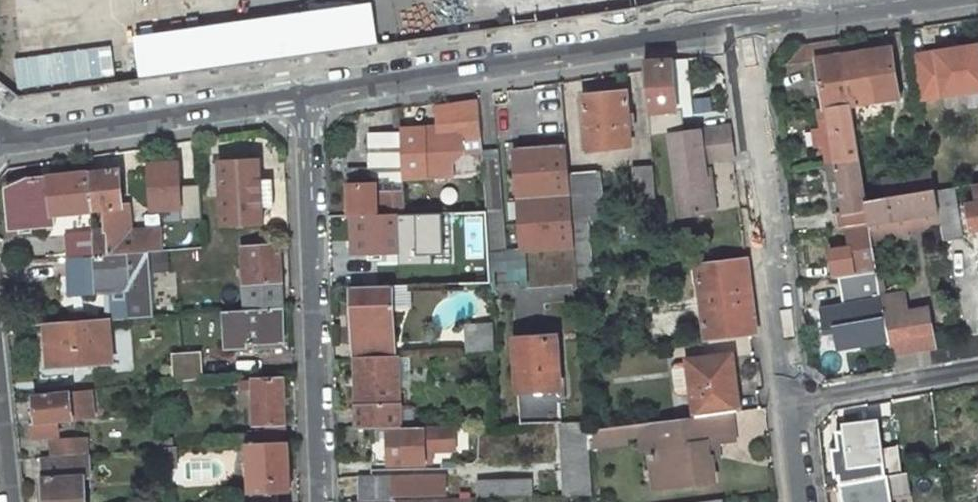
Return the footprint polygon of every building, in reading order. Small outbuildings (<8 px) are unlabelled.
[(787,66),(817,60),(824,109),(828,108),(850,106),(844,66),(840,39),(803,45),(786,65),(787,66)] [(913,55),(920,99),(977,89),(977,44),(913,55)] [(673,60),(677,108),(687,107),(682,59),(673,60)] [(892,59),(844,66),(850,106),(851,106),(853,116),(899,109),(892,59)] [(649,112),(650,112),(652,134),(674,132),(673,111),(677,111),(677,108),(673,60),(644,62),(649,112)] [(562,82),(532,87),(535,113),(495,116),(498,150),(567,145),(562,82)] [(626,91),(583,95),(587,132),(588,152),(631,148),(626,91)] [(438,107),(439,127),(400,130),(400,133),(402,178),(453,175),(451,153),(483,150),(479,102),(438,107)] [(836,165),(860,162),(853,116),(851,106),(850,106),(828,108),(834,148),(836,165)] [(834,148),(828,108),(824,109),(807,111),(808,120),(820,118),(825,149),(834,148)] [(734,158),(730,126),(670,135),(681,217),(711,213),(705,169),(704,162),(734,158)] [(347,169),(348,185),(376,184),(377,215),(384,214),(384,194),(403,193),(402,178),(400,133),(394,133),(371,134),(372,168),(347,169)] [(508,274),(526,272),(524,250),(575,246),(569,174),(567,145),(498,150),(506,251),(508,274)] [(506,251),(498,150),(483,151),(487,212),(490,252),(506,251)] [(220,162),(223,225),(262,223),(261,205),(255,206),(254,180),(260,180),(259,160),(220,162)] [(842,197),(845,213),(831,215),(833,228),(845,227),(870,223),(867,201),(860,162),(836,165),(839,180),(842,197)] [(977,183),(977,166),(970,167),(973,184),(977,183)] [(638,200),(657,198),(654,167),(635,169),(638,200)] [(710,169),(705,169),(711,213),(716,212),(710,169)] [(163,251),(204,247),(202,210),(163,213),(162,229),(151,229),(132,230),(124,230),(123,217),(131,217),(131,204),(123,205),(120,170),(90,173),(92,210),(103,209),(104,227),(93,228),(93,233),(94,256),(149,252),(151,252),(163,251)] [(569,174),(575,246),(590,245),(587,219),(601,218),(597,172),(569,174)] [(55,216),(92,211),(92,210),(90,173),(48,177),(49,183),(44,183),(43,177),(27,179),(28,190),(7,192),(11,229),(55,225),(55,216)] [(828,182),(831,199),(842,197),(839,180),(828,182)] [(971,231),(977,230),(977,183),(973,184),(976,203),(967,205),(971,229),(971,231)] [(376,184),(348,185),(349,215),(377,215),(376,184)] [(941,224),(944,242),(962,239),(954,188),(936,191),(941,224)] [(936,190),(867,201),(870,223),(873,244),(902,238),(901,231),(907,230),(941,224),(936,191),(936,190)] [(403,193),(384,194),(384,214),(404,214),(403,193)] [(967,205),(960,206),(964,230),(971,229),(967,205)] [(487,212),(457,213),(460,272),(460,285),(492,284),(490,252),(487,212)] [(162,229),(163,213),(150,213),(151,229),(162,229)] [(411,227),(445,226),(444,213),(410,214),(411,227)] [(447,273),(460,272),(457,213),(444,213),(445,226),(447,273)] [(349,215),(351,256),(412,253),(411,227),(410,214),(404,214),(384,214),(377,215),(349,215)] [(124,230),(132,230),(131,217),(123,217),(124,230)] [(870,223),(845,227),(851,270),(877,265),(873,244),(870,223)] [(67,257),(94,256),(93,233),(65,234),(67,257)] [(281,282),(279,243),(242,246),(243,263),(245,284),(269,283),(275,282),(281,282)] [(575,246),(578,279),(601,276),(600,269),(592,270),(590,245),(575,246)] [(524,250),(526,272),(508,274),(506,251),(490,252),(492,284),(492,291),(578,285),(578,279),(575,246),(524,250)] [(159,279),(165,278),(163,251),(151,252),(155,314),(167,313),(165,286),(159,286),(159,279)] [(94,256),(67,257),(69,294),(112,292),(128,291),(129,317),(154,315),(149,252),(94,256)] [(702,298),(751,292),(746,257),(697,263),(702,298)] [(230,285),(245,284),(243,263),(235,263),(235,271),(229,271),(230,285)] [(851,298),(862,296),(865,312),(858,314),(864,349),(889,345),(882,297),(878,273),(878,271),(847,276),(851,298)] [(882,272),(878,273),(882,297),(886,296),(882,272)] [(578,285),(578,289),(606,286),(604,275),(601,276),(578,279),(578,285)] [(269,283),(245,284),(246,297),(270,295),(270,308),(281,307),(283,307),(281,282),(275,282),(276,289),(269,290),(269,283)] [(410,286),(392,287),(393,308),(411,308),(410,286)] [(392,287),(352,287),(354,344),(394,342),(393,308),(392,287)] [(114,318),(129,317),(128,291),(112,292),(114,318)] [(702,298),(703,308),(752,302),(751,292),(702,298)] [(891,355),(935,347),(928,308),(907,312),(904,293),(886,296),(882,297),(889,345),(891,355)] [(246,297),(246,310),(270,308),(270,295),(246,297)] [(703,308),(708,342),(757,336),(752,302),(703,308)] [(224,311),(226,348),(249,347),(249,343),(283,342),(281,307),(270,308),(246,310),(224,311)] [(678,325),(675,311),(650,314),(652,336),(661,334),(663,347),(675,345),(674,333),(679,333),(678,325)] [(48,323),(43,324),(46,375),(55,374),(54,370),(112,365),(109,319),(48,323)] [(465,324),(467,354),(495,353),(493,323),(465,324)] [(663,347),(661,334),(652,336),(646,336),(648,349),(663,347)] [(515,341),(521,425),(558,423),(563,423),(557,338),(515,341)] [(354,344),(355,358),(394,357),(394,342),(354,344)] [(201,353),(173,354),(173,366),(171,366),(172,382),(203,379),(201,353)] [(738,394),(733,355),(688,361),(695,417),(731,413),(739,412),(736,394),(738,394)] [(355,358),(357,429),(388,429),(413,428),(412,409),(400,410),(399,357),(394,357),(355,358)] [(266,425),(266,431),(248,431),(249,444),(287,442),(284,379),(240,381),(241,390),(253,389),(254,424),(254,425),(266,425)] [(249,425),(254,424),(253,389),(241,390),(241,407),(248,407),(249,425)] [(55,422),(95,417),(92,390),(34,397),(37,423),(37,424),(55,422)] [(735,440),(731,413),(695,417),(653,423),(656,449),(649,450),(654,490),(715,481),(713,459),(712,458),(710,458),(707,444),(717,443),(735,440)] [(838,468),(840,483),(875,477),(885,476),(884,465),(879,419),(842,424),(847,466),(838,468)] [(36,423),(37,436),(56,434),(55,422),(37,424),(37,423),(36,423)] [(562,495),(593,494),(589,448),(588,431),(588,422),(563,423),(558,423),(562,495)] [(589,448),(626,443),(625,437),(641,435),(642,451),(649,450),(656,449),(653,423),(588,431),(589,448)] [(456,428),(425,429),(425,428),(413,428),(388,429),(389,464),(433,463),(432,456),(425,456),(425,451),(456,450),(456,428)] [(52,456),(89,454),(88,439),(51,442),(52,456)] [(277,480),(288,480),(287,442),(249,444),(251,501),(278,501),(277,492),(277,480)] [(719,458),(717,443),(707,444),(710,458),(712,458),(713,459),(719,458)] [(166,470),(177,469),(176,447),(165,448),(166,470)] [(433,463),(453,463),(456,450),(425,451),(425,456),(432,456),(433,463)] [(45,501),(86,501),(84,479),(92,479),(89,454),(52,456),(42,457),(45,501)] [(362,500),(394,499),(394,497),(446,495),(445,475),(361,477),(362,500)] [(885,476),(875,477),(879,501),(890,501),(885,476)] [(875,477),(840,483),(842,501),(879,501),(875,477)] [(277,492),(289,491),(288,480),(277,480),(277,492)] [(478,482),(478,497),(532,496),(532,481),(478,482)]
